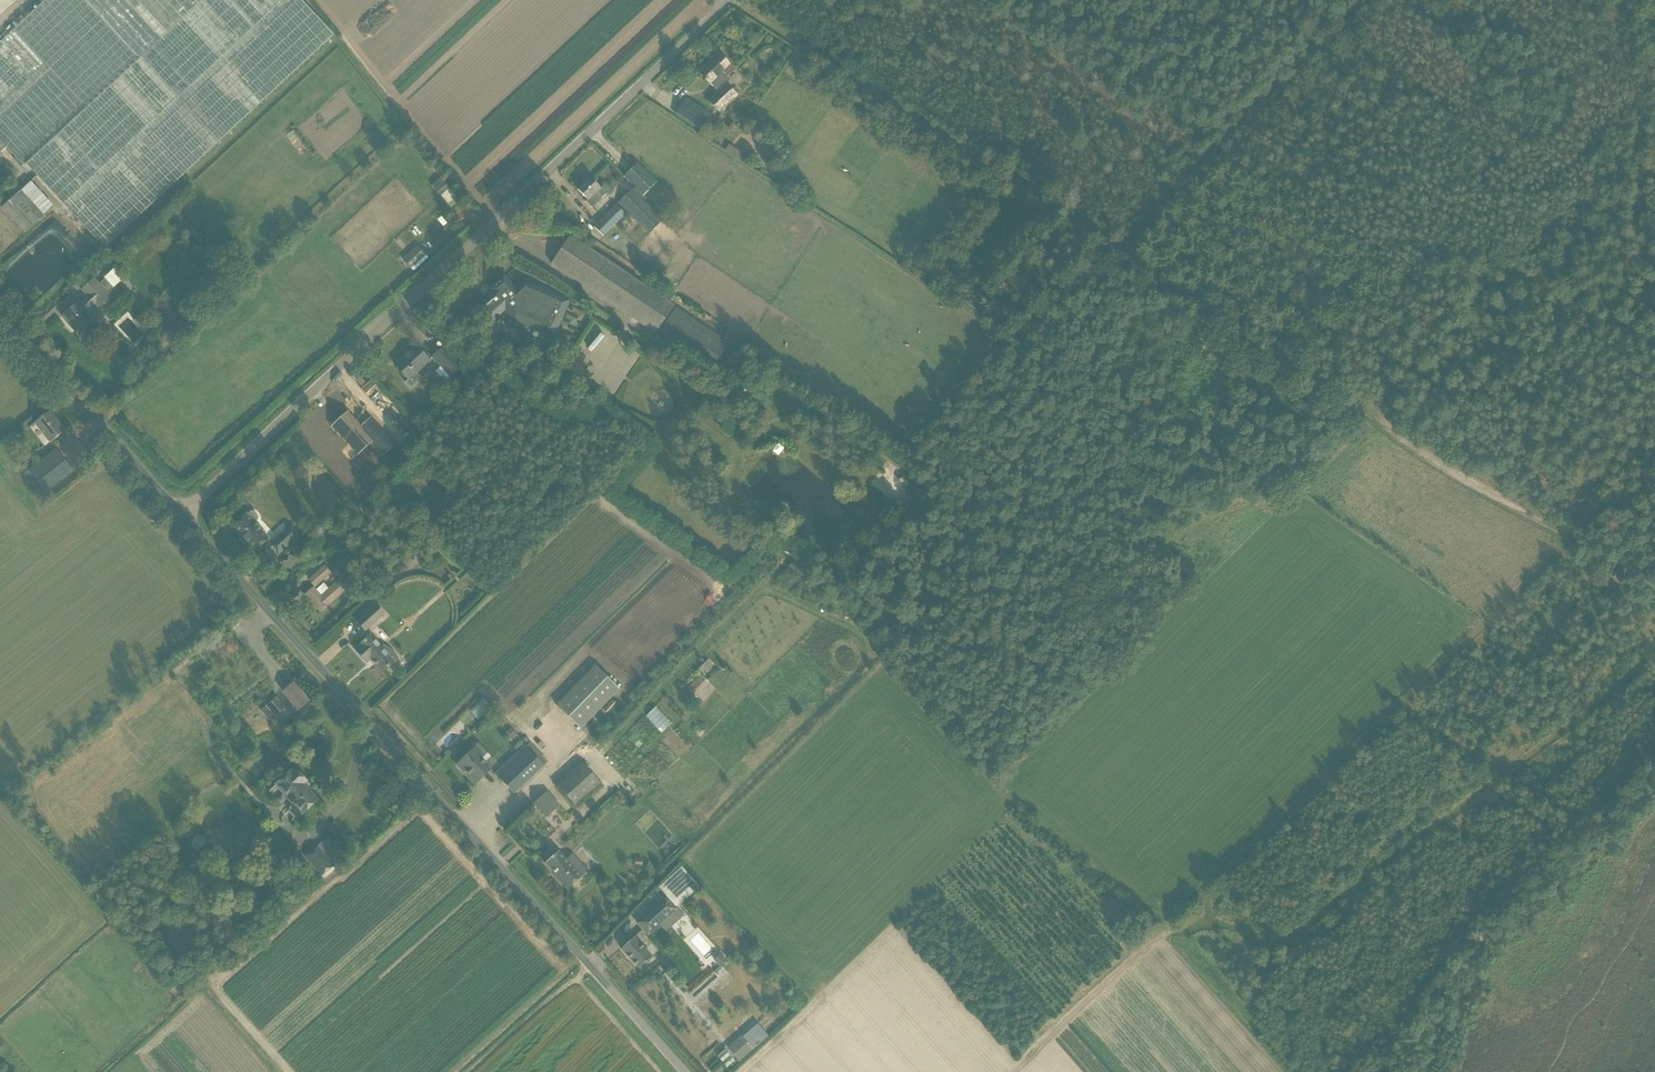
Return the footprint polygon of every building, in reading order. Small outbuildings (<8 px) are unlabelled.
[(104,250),(334,35),(301,0),(47,0),(14,31),(0,44),(0,153),(6,148),(22,166),(24,167),(26,164),(104,250)] [(719,53),(699,72),(705,79),(704,80),(706,81),(707,80),(718,92),(712,97),(708,101),(720,113),(737,96),(735,94),(726,84),(731,81),(727,77),(734,69),(719,53)] [(686,98),(675,116),(699,132),(711,114),(686,98)] [(730,121),(726,127),(732,130),(736,124),(730,121)] [(728,154),(746,164),(750,156),(732,147),(728,154)] [(624,177),(632,184),(642,195),(656,182),(645,171),(637,163),(624,177)] [(590,178),(578,190),(588,200),(586,201),(592,208),(606,194),(611,189),(607,184),(601,190),(590,178)] [(25,232),(33,225),(38,220),(44,215),(21,190),(16,195),(11,200),(2,207),(25,232)] [(618,203),(626,211),(649,234),(662,220),(640,198),(632,190),(618,203)] [(616,205),(594,227),(601,235),(603,236),(603,237),(616,224),(626,215),(624,213),(616,205)] [(320,224),(310,233),(318,241),(328,232),(320,224)] [(552,264),(561,270),(655,334),(674,306),(570,237),(552,264)] [(426,255),(417,246),(402,260),(411,269),(426,255)] [(108,279),(118,290),(129,279),(120,269),(108,279)] [(79,302),(63,317),(83,339),(90,332),(90,333),(99,326),(85,310),(94,302),(99,308),(110,298),(112,296),(109,292),(113,288),(105,279),(101,283),(99,281),(95,278),(94,280),(91,282),(82,290),(88,297),(80,304),(79,302)] [(488,298),(478,306),(486,314),(491,320),(506,306),(516,316),(546,330),(560,298),(535,287),(525,282),(519,295),(506,281),(505,282),(502,279),(491,289),(494,293),(489,299),(488,298)] [(658,333),(712,370),(730,342),(676,307),(658,333)] [(138,353),(151,340),(146,335),(133,347),(138,353)] [(421,378),(416,373),(430,361),(416,346),(409,352),(411,354),(397,367),(395,365),(403,373),(408,379),(404,383),(410,389),(421,378)] [(432,357),(440,365),(450,376),(461,365),(444,346),(432,357)] [(343,407),(328,421),(342,436),(346,433),(354,442),(363,433),(370,440),(380,430),(362,410),(354,418),(343,407)] [(50,443),(57,438),(65,431),(50,411),(35,423),(50,443)] [(372,457),(390,477),(411,456),(393,437),(372,457)] [(48,456),(29,470),(46,491),(64,477),(73,470),(56,449),(48,456)] [(711,520),(724,515),(718,499),(704,503),(711,520)] [(268,539),(253,523),(257,520),(258,518),(258,517),(254,512),(252,511),(250,512),(234,526),(248,541),(246,542),(254,551),(268,539)] [(290,527),(271,544),(280,553),(287,547),(290,550),(300,541),(297,538),(299,536),(290,527)] [(289,569),(299,572),(302,560),(292,557),(289,569)] [(792,570),(806,580),(814,571),(799,560),(792,570)] [(323,567),(308,581),(314,587),(314,588),(330,574),(323,567)] [(314,587),(305,595),(320,612),(329,604),(341,593),(350,585),(343,577),(334,585),(329,590),(324,583),(316,590),(314,588),(314,587)] [(365,632),(385,614),(377,605),(357,623),(365,632)] [(382,673),(391,666),(398,659),(393,651),(383,645),(380,648),(370,636),(367,639),(358,646),(359,647),(356,650),(367,663),(370,660),(382,673)] [(708,660),(699,669),(705,675),(712,667),(710,665),(711,663),(708,660)] [(595,666),(556,705),(580,729),(619,690),(595,666)] [(703,698),(714,685),(704,676),(693,689),(703,698)] [(309,702),(293,683),(283,692),(299,711),(309,702)] [(277,699),(261,711),(269,722),(285,709),(277,699)] [(473,732),(496,708),(486,699),(464,723),(473,732)] [(511,728),(506,732),(512,738),(517,734),(511,728)] [(572,758),(582,747),(578,743),(568,754),(572,758)] [(532,749),(548,766),(552,763),(535,745),(532,749)] [(514,794),(522,786),(544,766),(526,746),(495,774),(514,794)] [(477,782),(485,775),(491,769),(473,750),(457,765),(465,774),(467,772),(477,782)] [(556,785),(576,806),(601,784),(581,763),(556,785)] [(276,785),(294,805),(290,808),(290,811),(290,814),(294,817),(296,818),(299,817),(317,800),(309,790),(307,791),(302,786),(306,782),(295,769),(292,772),(291,771),(283,778),(276,785)] [(547,792),(533,804),(546,818),(560,806),(547,792)] [(327,839),(304,857),(320,877),(334,866),(330,861),(339,854),(327,839)] [(582,877),(558,851),(555,854),(549,849),(543,854),(548,860),(545,863),(555,875),(554,876),(567,890),(582,877)] [(666,896),(641,918),(647,925),(642,929),(649,936),(660,926),(666,932),(684,916),(678,909),(679,909),(677,907),(699,887),(682,867),(659,888),(666,896)] [(1139,936),(1148,925),(1135,914),(1126,925),(1139,936)] [(208,933),(198,943),(203,948),(209,954),(219,944),(213,938),(208,933)] [(634,937),(621,949),(639,968),(652,956),(634,937)] [(721,954),(714,960),(721,966),(727,961),(721,954)] [(746,1041),(732,1053),(739,1061),(753,1049),(746,1041)]
